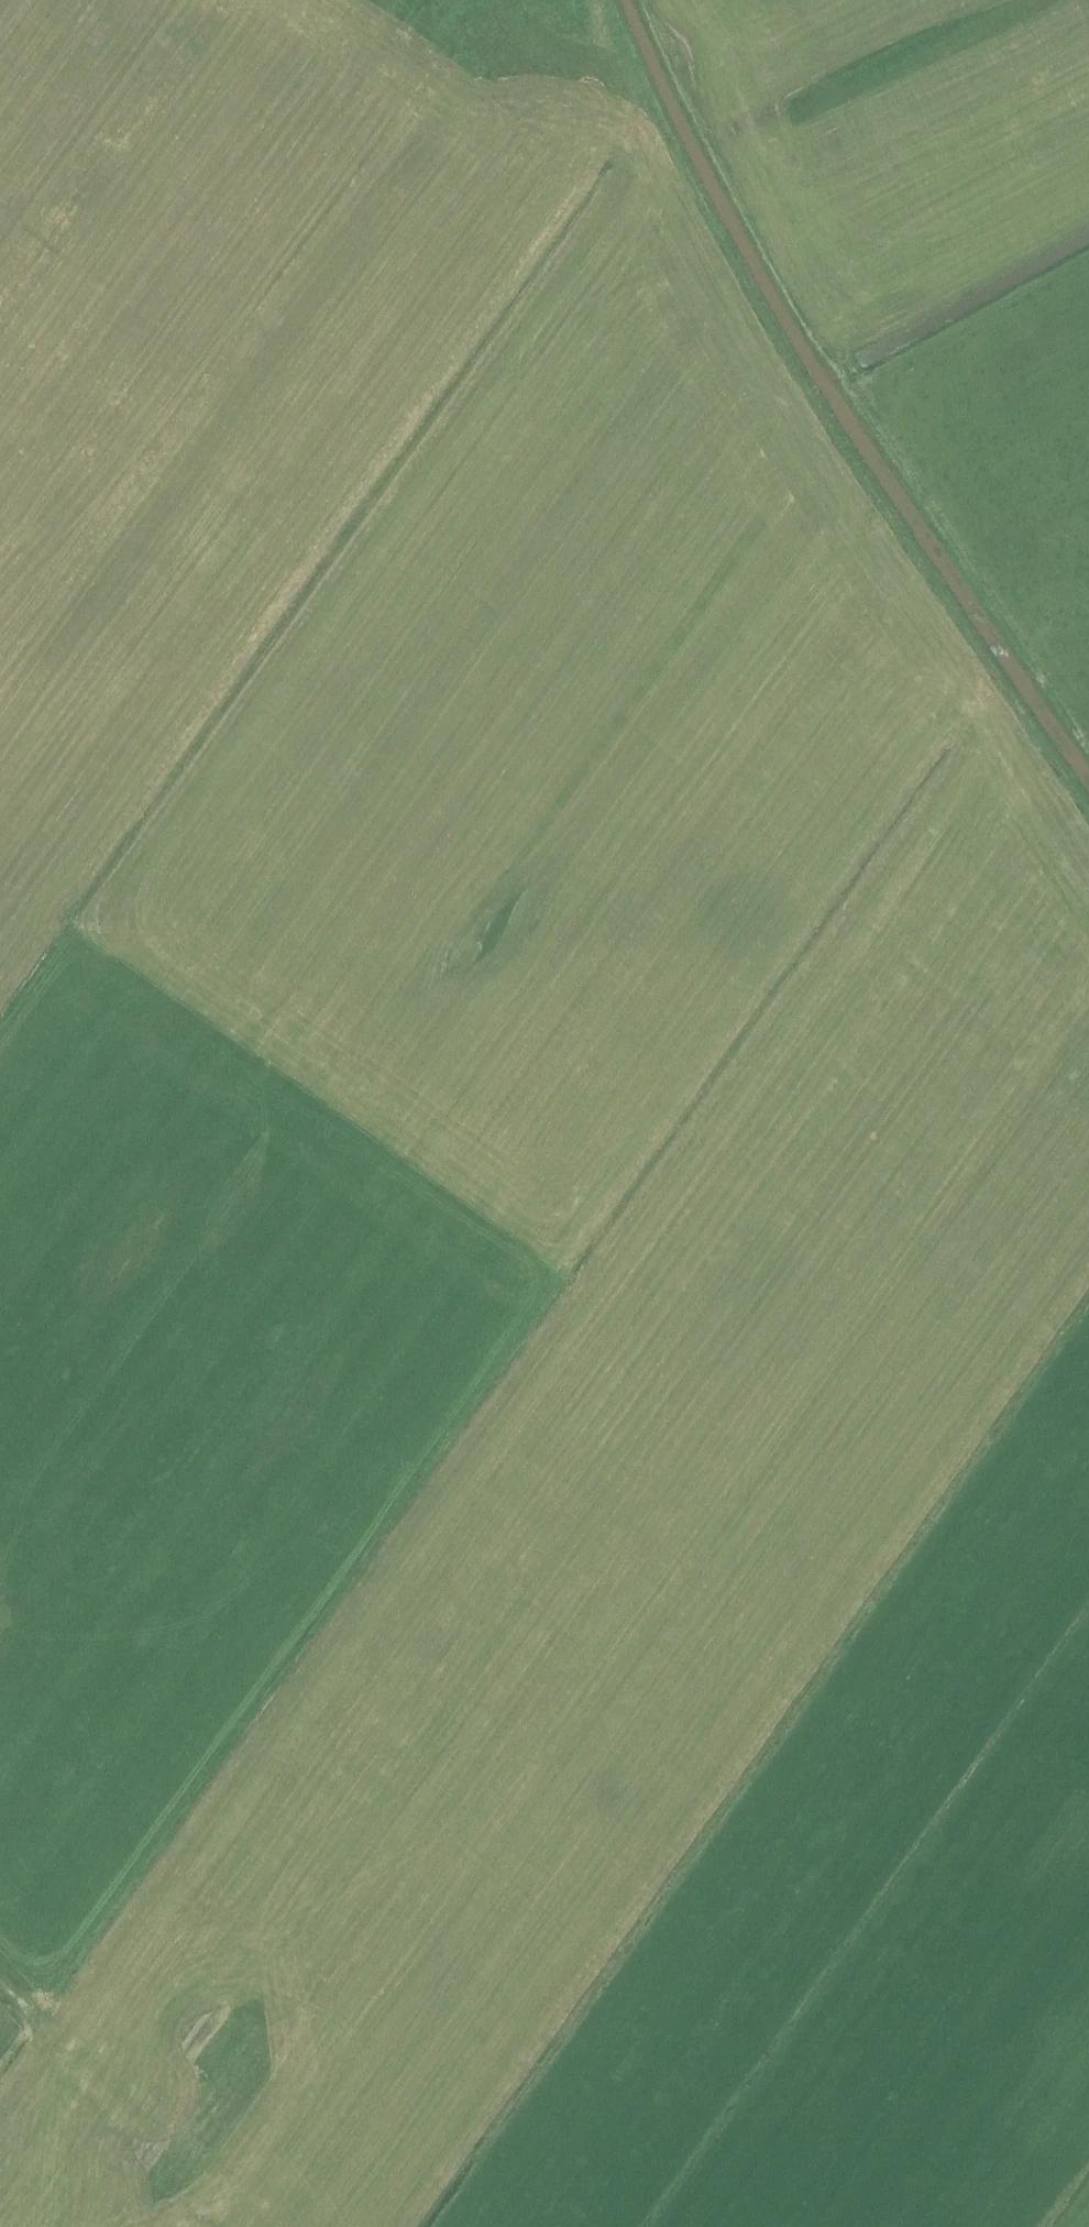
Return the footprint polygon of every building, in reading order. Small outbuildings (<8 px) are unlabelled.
[(9,1930),(0,1919),(0,1938),(9,1930)]
